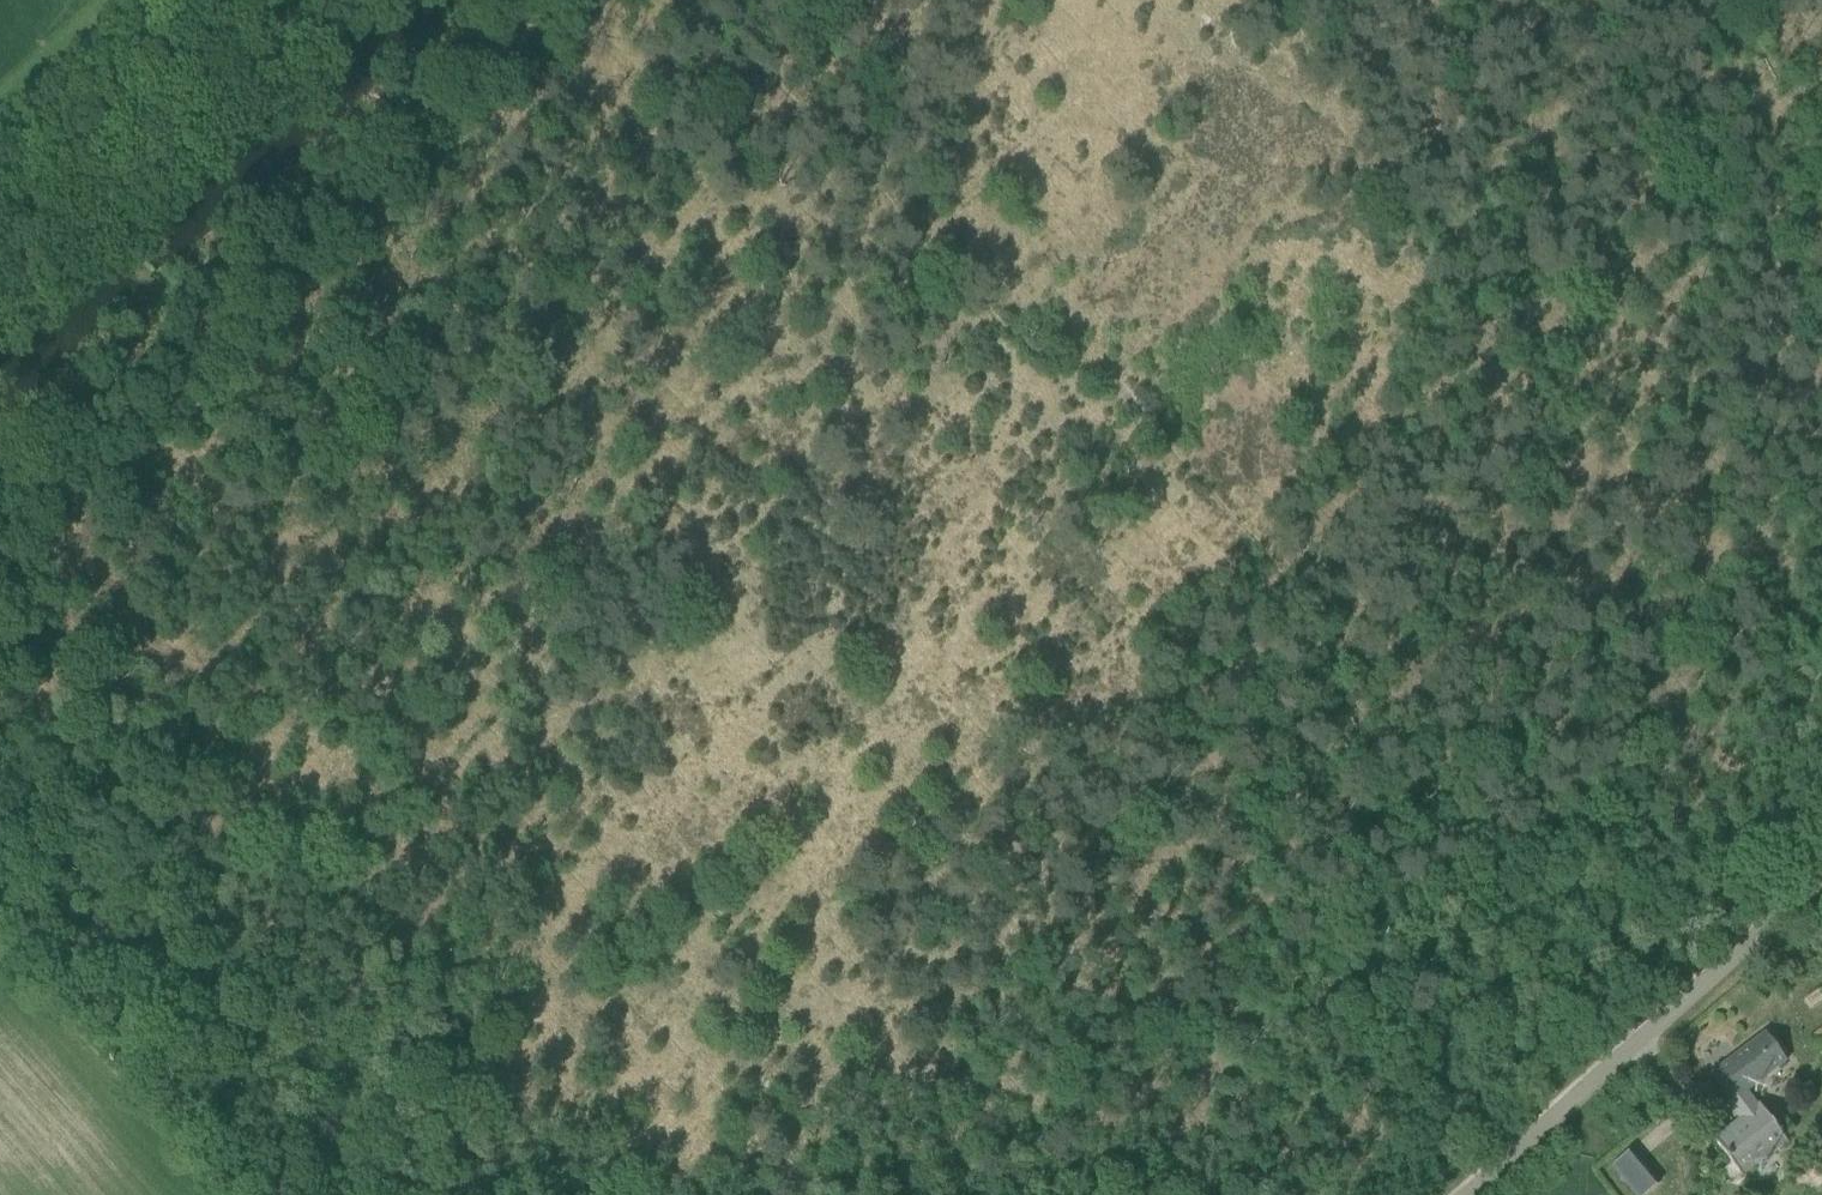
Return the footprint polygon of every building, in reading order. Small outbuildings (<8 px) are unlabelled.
[(1747,1090),(1787,1060),(1766,1033),(1712,1074),(1733,1102),(1736,1100),(1747,1114),(1715,1138),(1743,1176),(1789,1141),(1761,1104),(1759,1105),(1747,1090)] [(1812,1042),(1821,1054),(1821,1034),(1812,1042)] [(1633,1152),(1612,1171),(1622,1183),(1643,1164),(1633,1152)]
